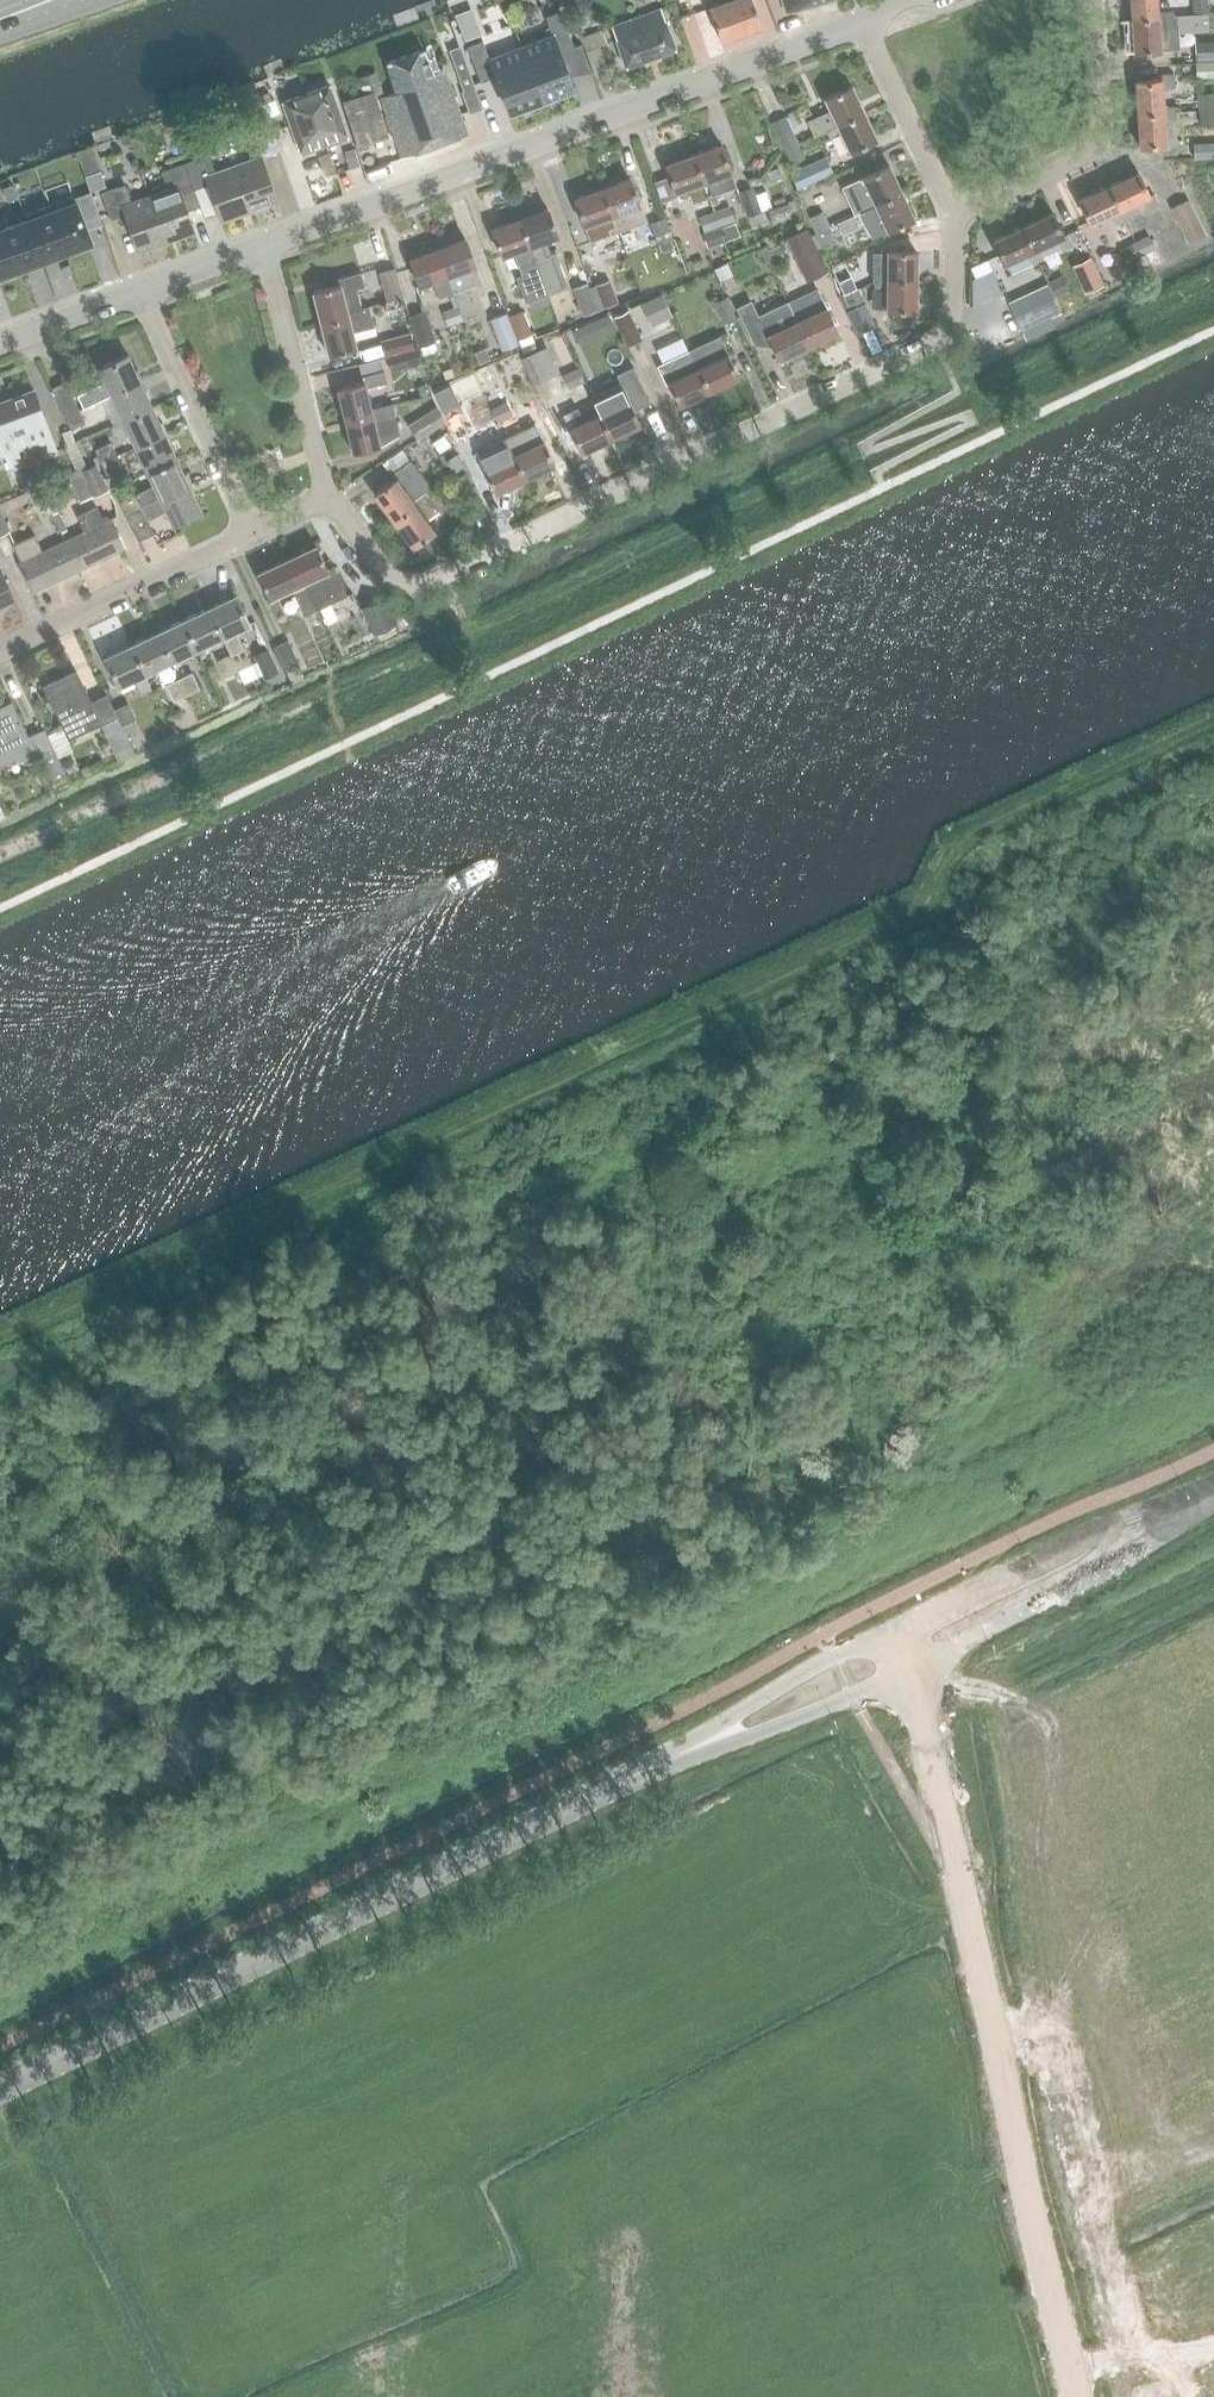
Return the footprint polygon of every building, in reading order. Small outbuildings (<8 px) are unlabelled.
[(760,26),(750,0),(729,0),(708,8),(720,41),(760,26)] [(784,13),(796,10),(796,11),(832,0),(780,0),(784,13)] [(1129,14),(1157,12),(1156,0),(1128,0),(1129,14)] [(1157,12),(1129,14),(1132,54),(1160,52),(1160,50),(1179,49),(1177,28),(1182,28),(1187,30),(1192,29),(1193,31),(1208,30),(1206,0),(1190,0),(1191,14),(1172,16),(1172,11),(1157,12)] [(624,69),(650,60),(676,51),(659,8),(610,26),(615,40),(614,41),(624,69)] [(572,89),(559,52),(573,47),(559,11),(545,17),(552,36),(520,47),(540,101),(572,89)] [(576,17),(580,27),(590,23),(587,13),(576,17)] [(478,28),(462,34),(464,40),(481,34),(478,28)] [(580,38),(585,51),(609,42),(604,29),(580,38)] [(1194,61),(1213,60),(1213,40),(1193,42),(1194,61)] [(467,46),(480,82),(495,76),(509,113),(540,101),(520,47),(489,59),(482,41),(467,46)] [(474,89),(460,46),(449,50),(463,93),(474,89)] [(378,98),(399,158),(467,134),(443,67),(432,71),(423,49),(383,63),(394,93),(378,98)] [(1213,77),(1213,62),(1195,63),(1196,78),(1213,77)] [(356,77),(363,99),(383,92),(376,71),(356,77)] [(1135,82),(1137,114),(1175,112),(1174,107),(1162,108),(1161,87),(1173,87),(1173,74),(1160,74),(1160,80),(1135,82)] [(328,84),(305,93),(324,147),(348,139),(328,84)] [(807,122),(813,135),(862,114),(850,88),(825,99),(830,111),(807,122)] [(1197,94),(1199,110),(1213,109),(1213,92),(1197,94)] [(324,147),(305,93),(280,102),(300,156),(324,147)] [(793,94),(779,100),(783,109),(797,102),(793,94)] [(1199,110),(1200,126),(1213,125),(1213,109),(1199,110)] [(782,149),(797,142),(790,127),(797,124),(791,111),(786,113),(788,117),(785,118),(784,116),(769,123),(782,149)] [(1175,119),(1175,112),(1137,114),(1139,147),(1164,146),(1162,119),(1175,119)] [(862,114),(813,135),(814,136),(825,131),(829,139),(841,133),(849,152),(875,140),(862,114)] [(789,166),(805,158),(797,142),(782,149),(789,166)] [(1192,144),(1193,160),(1213,158),(1213,142),(1192,144)] [(721,145),(692,156),(706,198),(736,187),(721,145)] [(344,151),(350,170),(359,167),(353,148),(344,151)] [(328,153),(317,157),(321,166),(331,163),(328,153)] [(207,154),(183,163),(192,190),(207,186),(219,222),(248,212),(232,165),(214,172),(207,154)] [(232,165),(248,212),(276,203),(259,155),(232,165)] [(706,198),(692,156),(664,166),(668,176),(653,181),(661,202),(676,197),(674,193),(687,189),(693,203),(706,198)] [(833,174),(825,156),(789,172),(797,190),(833,174)] [(147,196),(163,243),(194,233),(180,194),(192,190),(183,163),(160,171),(166,189),(147,196)] [(854,213),(862,209),(861,208),(900,190),(888,165),(841,187),(854,213)] [(777,168),(767,172),(770,181),(780,177),(777,168)] [(84,176),(90,192),(105,187),(99,171),(84,176)] [(1107,186),(1123,221),(1128,219),(1124,209),(1142,200),(1146,210),(1157,205),(1153,194),(1149,196),(1137,171),(1107,186)] [(629,178),(601,188),(615,228),(624,225),(620,214),(640,207),(629,178)] [(2,189),(7,201),(16,198),(11,185),(2,189)] [(136,252),(163,243),(147,196),(131,202),(124,185),(100,193),(110,220),(123,216),(136,252)] [(1117,224),(1123,221),(1107,186),(1076,200),(1088,226),(1113,214),(1117,224)] [(751,187),(737,193),(746,216),(770,207),(764,191),(754,195),(751,187)] [(608,231),(615,228),(601,188),(572,199),(588,241),(609,234),(608,231)] [(861,208),(862,209),(866,219),(877,213),(886,233),(914,220),(900,190),(861,208)] [(89,192),(73,198),(85,230),(101,224),(89,192)] [(73,198),(73,196),(48,206),(65,252),(90,242),(85,230),(73,198)] [(775,207),(767,210),(772,221),(797,210),(793,200),(786,203),(783,196),(772,201),(775,207)] [(1187,199),(1169,208),(1186,244),(1204,235),(1187,199)] [(23,215),(41,261),(65,252),(48,206),(23,215)] [(729,206),(713,212),(718,227),(720,226),(723,235),(733,232),(729,222),(734,221),(729,206)] [(540,275),(538,276),(544,291),(545,290),(547,295),(568,288),(556,254),(551,255),(546,242),(558,238),(548,208),(518,219),(533,261),(535,261),(540,275)] [(813,233),(828,226),(822,211),(807,218),(813,233)] [(698,217),(703,232),(718,227),(713,212),(698,217)] [(1022,227),(1038,262),(1042,260),(1037,249),(1056,240),(1061,251),(1072,246),(1067,234),(1062,236),(1052,213),(1022,227)] [(17,270),(41,261),(23,215),(22,215),(25,222),(3,230),(0,223),(0,225),(17,270)] [(665,217),(650,223),(662,256),(674,251),(670,240),(673,239),(665,217)] [(538,276),(533,261),(518,219),(490,229),(501,258),(513,254),(522,277),(517,279),(525,303),(545,296),(544,291),(538,276)] [(0,225),(0,276),(17,270),(0,225)] [(828,226),(813,233),(820,248),(835,241),(828,226)] [(719,227),(707,232),(711,245),(723,241),(719,227)] [(1031,264),(1038,262),(1022,227),(992,241),(1003,265),(1027,254),(1031,264)] [(805,228),(785,238),(805,281),(825,271),(805,228)] [(1133,244),(1139,256),(1139,258),(1145,270),(1161,263),(1148,236),(1133,244)] [(471,301),(465,288),(479,283),(474,268),(475,267),(465,238),(437,249),(452,293),(466,328),(478,324),(474,315),(477,313),(473,300),(471,301)] [(789,257),(781,240),(761,250),(769,267),(789,257)] [(1133,244),(1119,250),(1124,263),(1139,256),(1133,244)] [(438,298),(452,293),(437,249),(408,259),(418,288),(433,283),(438,298)] [(874,272),(874,282),(915,282),(915,252),(886,252),(886,272),(874,272)] [(1145,270),(1139,258),(1127,264),(1134,279),(1147,274),(1145,270)] [(985,261),(971,268),(977,278),(990,271),(985,261)] [(1085,290),(1099,283),(1089,261),(1074,268),(1085,290)] [(727,263),(714,269),(719,281),(733,275),(727,263)] [(394,268),(378,273),(385,301),(401,297),(394,268)] [(348,312),(361,309),(356,288),(363,286),(360,273),(335,279),(337,286),(312,292),(320,324),(349,317),(348,312)] [(1054,297),(1069,290),(1062,275),(1047,282),(1054,297)] [(850,277),(838,282),(843,294),(855,289),(850,277)] [(594,286),(603,308),(618,302),(609,280),(594,286)] [(886,311),(891,311),(891,320),(896,324),(906,324),(911,319),(911,311),(915,311),(915,282),(874,282),(873,291),(886,291),(886,311)] [(1032,289),(1011,299),(1023,325),(1059,308),(1054,297),(1047,282),(1032,289)] [(597,310),(586,283),(571,289),(582,316),(597,310)] [(785,303),(805,348),(837,333),(826,307),(825,308),(816,288),(785,303)] [(869,317),(856,289),(843,295),(856,323),(869,317)] [(735,300),(731,290),(711,299),(722,324),(735,318),(728,303),(735,300)] [(661,294),(641,304),(651,326),(672,316),(661,294)] [(753,345),(771,347),(778,361),(805,348),(785,303),(757,316),(750,301),(736,308),(753,345)] [(461,321),(456,306),(441,311),(446,326),(461,321)] [(368,307),(361,309),(348,312),(349,317),(320,324),(328,356),(355,350),(351,332),(373,327),(368,307)] [(625,345),(639,339),(625,310),(612,316),(625,345)] [(424,311),(407,316),(420,357),(436,352),(424,311)] [(507,317),(517,341),(530,335),(520,311),(507,317)] [(500,351),(517,345),(504,313),(488,319),(500,351)] [(589,322),(595,337),(613,329),(607,315),(589,322)] [(379,340),(383,357),(414,349),(409,332),(379,340)] [(719,336),(690,350),(709,393),(739,380),(719,336)] [(475,353),(479,364),(490,359),(486,348),(475,353)] [(392,372),(422,364),(418,349),(388,357),(392,372)] [(679,407),(709,393),(690,350),(657,366),(665,383),(667,381),(679,407)] [(520,359),(531,385),(545,379),(534,353),(520,359)] [(108,394),(109,396),(140,382),(127,355),(97,369),(103,383),(77,395),(82,407),(108,394)] [(590,396),(599,416),(610,440),(640,426),(632,410),(649,403),(633,367),(615,375),(619,383),(590,396)] [(582,382),(576,369),(561,376),(567,389),(582,382)] [(336,390),(344,422),(372,414),(371,409),(365,388),(385,383),(383,372),(361,377),(362,383),(336,390)] [(64,382),(51,388),(64,416),(77,410),(64,382)] [(151,406),(140,382),(109,396),(121,420),(151,406)] [(462,413),(452,387),(439,392),(449,418),(462,413)] [(15,448),(38,439),(44,456),(56,451),(33,390),(0,403),(0,408),(15,448)] [(505,401),(490,409),(497,423),(512,416),(505,401)] [(390,404),(371,409),(372,414),(344,422),(352,454),(380,447),(397,434),(390,404)] [(151,406),(121,420),(133,447),(163,432),(151,406)] [(15,448),(0,408),(0,453),(3,452),(9,469),(21,464),(15,448)] [(417,440),(444,422),(435,408),(408,426),(417,440)] [(610,440),(599,416),(584,423),(577,409),(562,416),(580,454),(610,440)] [(77,410),(64,416),(70,429),(83,423),(77,410)] [(532,445),(514,454),(526,480),(554,467),(542,441),(537,430),(528,435),(532,445)] [(133,447),(145,473),(176,458),(163,432),(133,447)] [(439,453),(450,446),(444,435),(433,442),(439,453)] [(526,480),(514,454),(512,455),(505,440),(475,454),(495,494),(526,480)] [(109,443),(94,450),(100,463),(115,456),(109,443)] [(115,456),(100,463),(106,476),(121,468),(115,456)] [(118,501),(125,515),(188,485),(176,458),(145,473),(151,485),(118,501)] [(373,495),(392,521),(415,505),(412,501),(430,488),(410,461),(392,474),(395,479),(373,495)] [(106,489),(94,465),(81,471),(80,469),(66,475),(80,502),(106,489)] [(19,468),(9,472),(14,484),(24,480),(19,468)] [(465,474),(450,480),(462,506),(476,500),(465,474)] [(201,513),(188,485),(125,515),(137,540),(152,533),(145,519),(163,511),(171,527),(201,513)] [(444,507),(430,488),(412,501),(415,505),(392,521),(412,549),(434,532),(425,520),(444,507)] [(82,531),(63,540),(78,571),(125,548),(111,517),(107,519),(105,515),(100,517),(95,507),(75,516),(82,531)] [(57,525),(61,532),(66,530),(62,522),(57,525)] [(78,571),(63,540),(41,551),(32,534),(11,544),(19,561),(16,562),(31,593),(78,571)] [(302,583),(315,610),(345,597),(331,568),(327,570),(315,546),(286,560),(298,584),(302,583)] [(298,584),(286,560),(256,574),(267,599),(291,588),(304,616),(315,610),(302,583),(298,584)] [(15,602),(0,570),(0,608),(15,602)] [(235,595),(209,607),(223,637),(231,653),(239,670),(253,663),(238,631),(249,625),(235,595)] [(381,596),(357,609),(369,634),(394,622),(381,596)] [(196,651),(223,637),(209,607),(181,620),(196,651)] [(171,663),(196,651),(181,620),(156,632),(171,663)] [(156,632),(130,645),(145,675),(171,663),(156,632)] [(301,679),(300,677),(296,668),(299,666),(287,640),(273,647),(291,683),(301,679)] [(145,675),(130,645),(103,658),(118,688),(134,680),(141,693),(151,688),(145,675)] [(281,679),(267,649),(252,656),(266,686),(281,679)] [(239,670),(231,653),(219,659),(227,675),(239,670)] [(43,687),(68,739),(92,728),(90,723),(98,720),(75,672),(43,687)] [(197,690),(190,673),(165,685),(173,701),(197,690)] [(126,703),(113,709),(124,733),(134,728),(130,721),(134,719),(126,703)] [(65,779),(42,733),(26,741),(10,706),(0,710),(0,769),(20,760),(23,767),(39,759),(52,785),(65,779)] [(128,746),(114,717),(100,724),(114,753),(128,746)]
